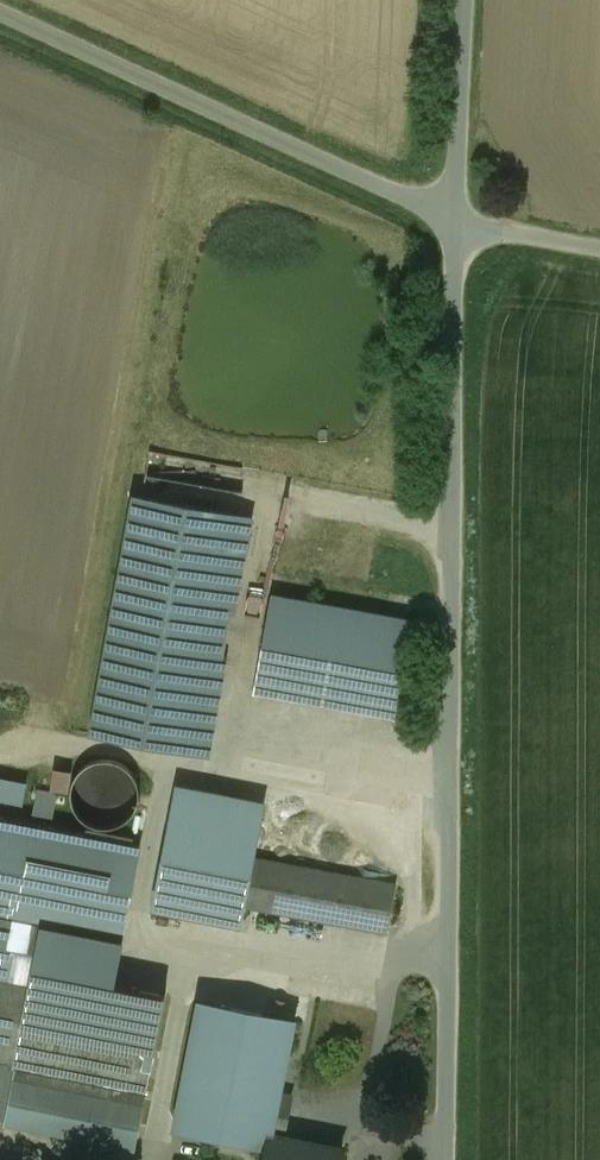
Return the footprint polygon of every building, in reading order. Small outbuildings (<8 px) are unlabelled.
[(255,516),(134,494),(90,731),(212,754),(255,516)] [(411,620),(271,594),(254,691),(394,717),(411,620)] [(138,806),(140,793),(138,780),(130,768),(118,761),(105,759),(92,762),(81,770),(74,781),(71,794),(74,807),(82,818),(93,826),(107,828),(120,825),(131,817),(138,806)] [(67,788),(70,768),(52,765),(49,785),(67,788)] [(0,779),(0,798),(21,803),(25,784),(0,779)] [(396,886),(253,859),(259,828),(173,810),(154,906),(240,923),(244,904),(388,931),(396,886)] [(0,817),(0,918),(44,926),(122,941),(140,845),(0,817)] [(0,918),(0,1062),(16,1065),(25,1024),(35,972),(44,926),(0,918)] [(122,941),(44,926),(35,972),(113,988),(113,983),(122,941)] [(113,988),(35,972),(25,1024),(155,1050),(166,994),(113,983),(113,988)] [(295,1019),(201,1000),(176,1127),(268,1146),(271,1131),(273,1132),(280,1092),(295,1019)] [(155,1050),(25,1024),(16,1065),(14,1079),(143,1106),(155,1050)] [(143,1106),(14,1079),(6,1120),(135,1146),(143,1106)] [(273,1132),(285,1135),(292,1094),(280,1092),(273,1132)] [(273,1132),(271,1131),(268,1146),(265,1159),(341,1159),(344,1147),(285,1135),(273,1132)]
